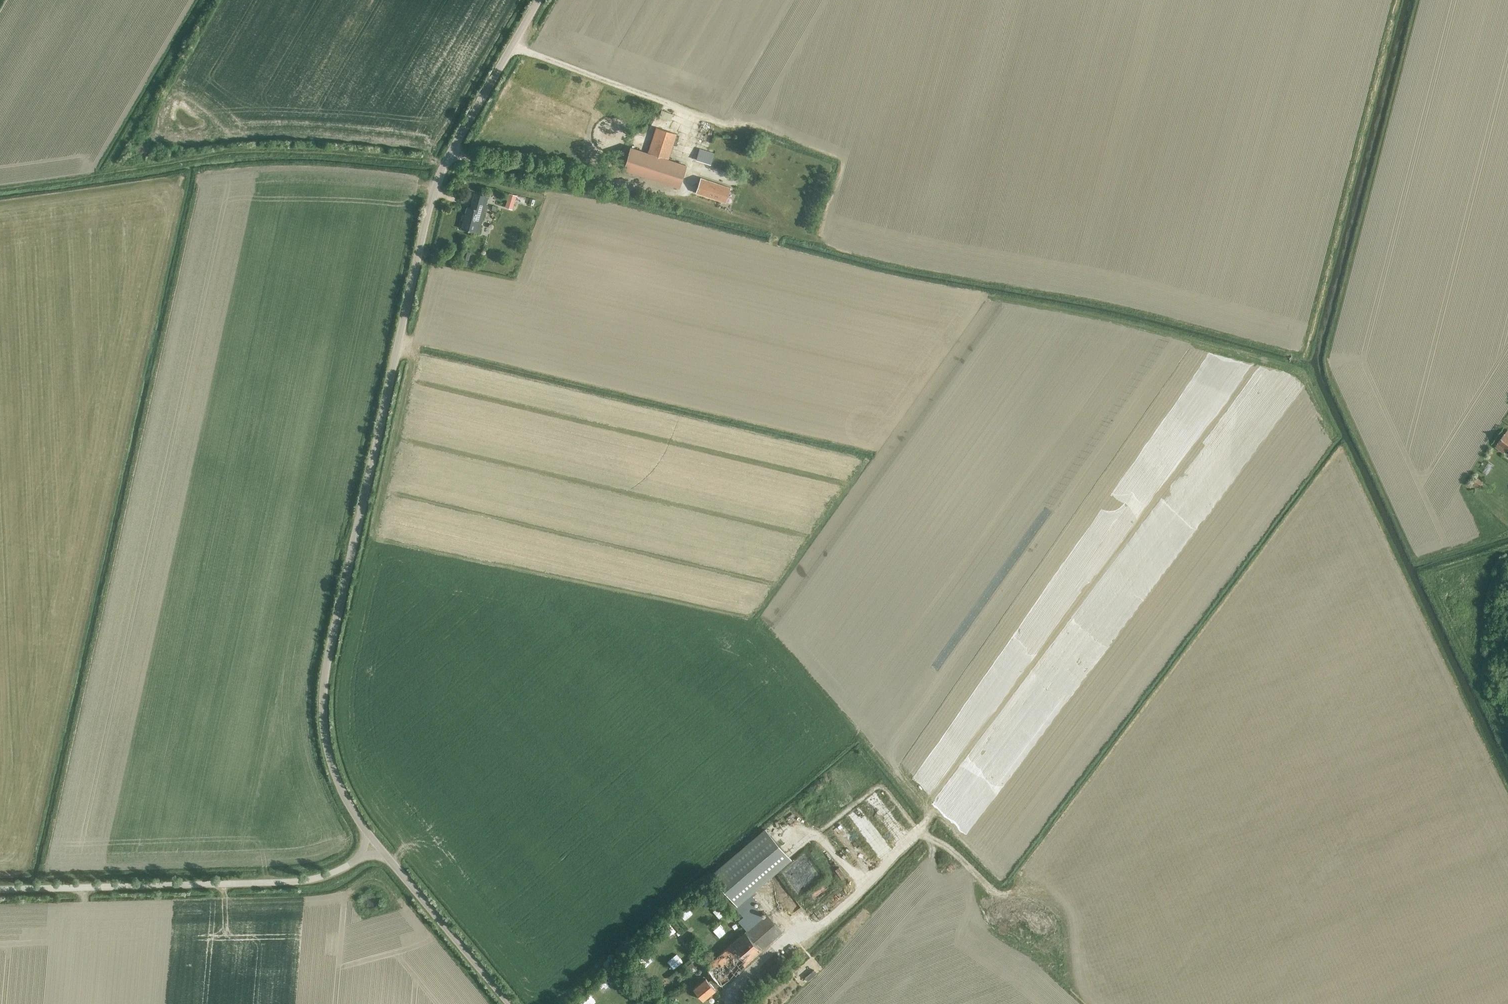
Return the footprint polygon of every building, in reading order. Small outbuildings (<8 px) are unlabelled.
[(677,187),(686,167),(668,161),(677,134),(657,128),(648,154),(630,148),(623,170),(677,187)] [(725,203),(730,188),(701,178),(696,193),(725,203)] [(467,207),(461,229),(479,233),(484,212),(488,197),(474,193),(470,208),(467,207)] [(509,195),(504,208),(512,211),(516,197),(509,195)] [(1507,428),(1504,432),(1502,431),(1495,440),(1497,441),(1494,445),(1503,452),(1506,448),(1507,449),(1507,429),(1507,428)] [(1487,461),(1480,471),(1485,474),(1492,464),(1487,461)] [(1482,480),(1475,476),(1472,482),(1478,487),(1482,480)] [(711,875),(736,904),(749,893),(790,858),(765,829),(711,875)] [(705,978),(693,988),(702,1000),(715,989),(714,988),(720,983),(720,984),(782,931),(766,913),(762,917),(751,904),(755,901),(749,893),(736,904),(734,905),(743,916),(738,920),(747,930),(701,970),(708,978),(709,977),(711,978),(708,981),(705,978)]
